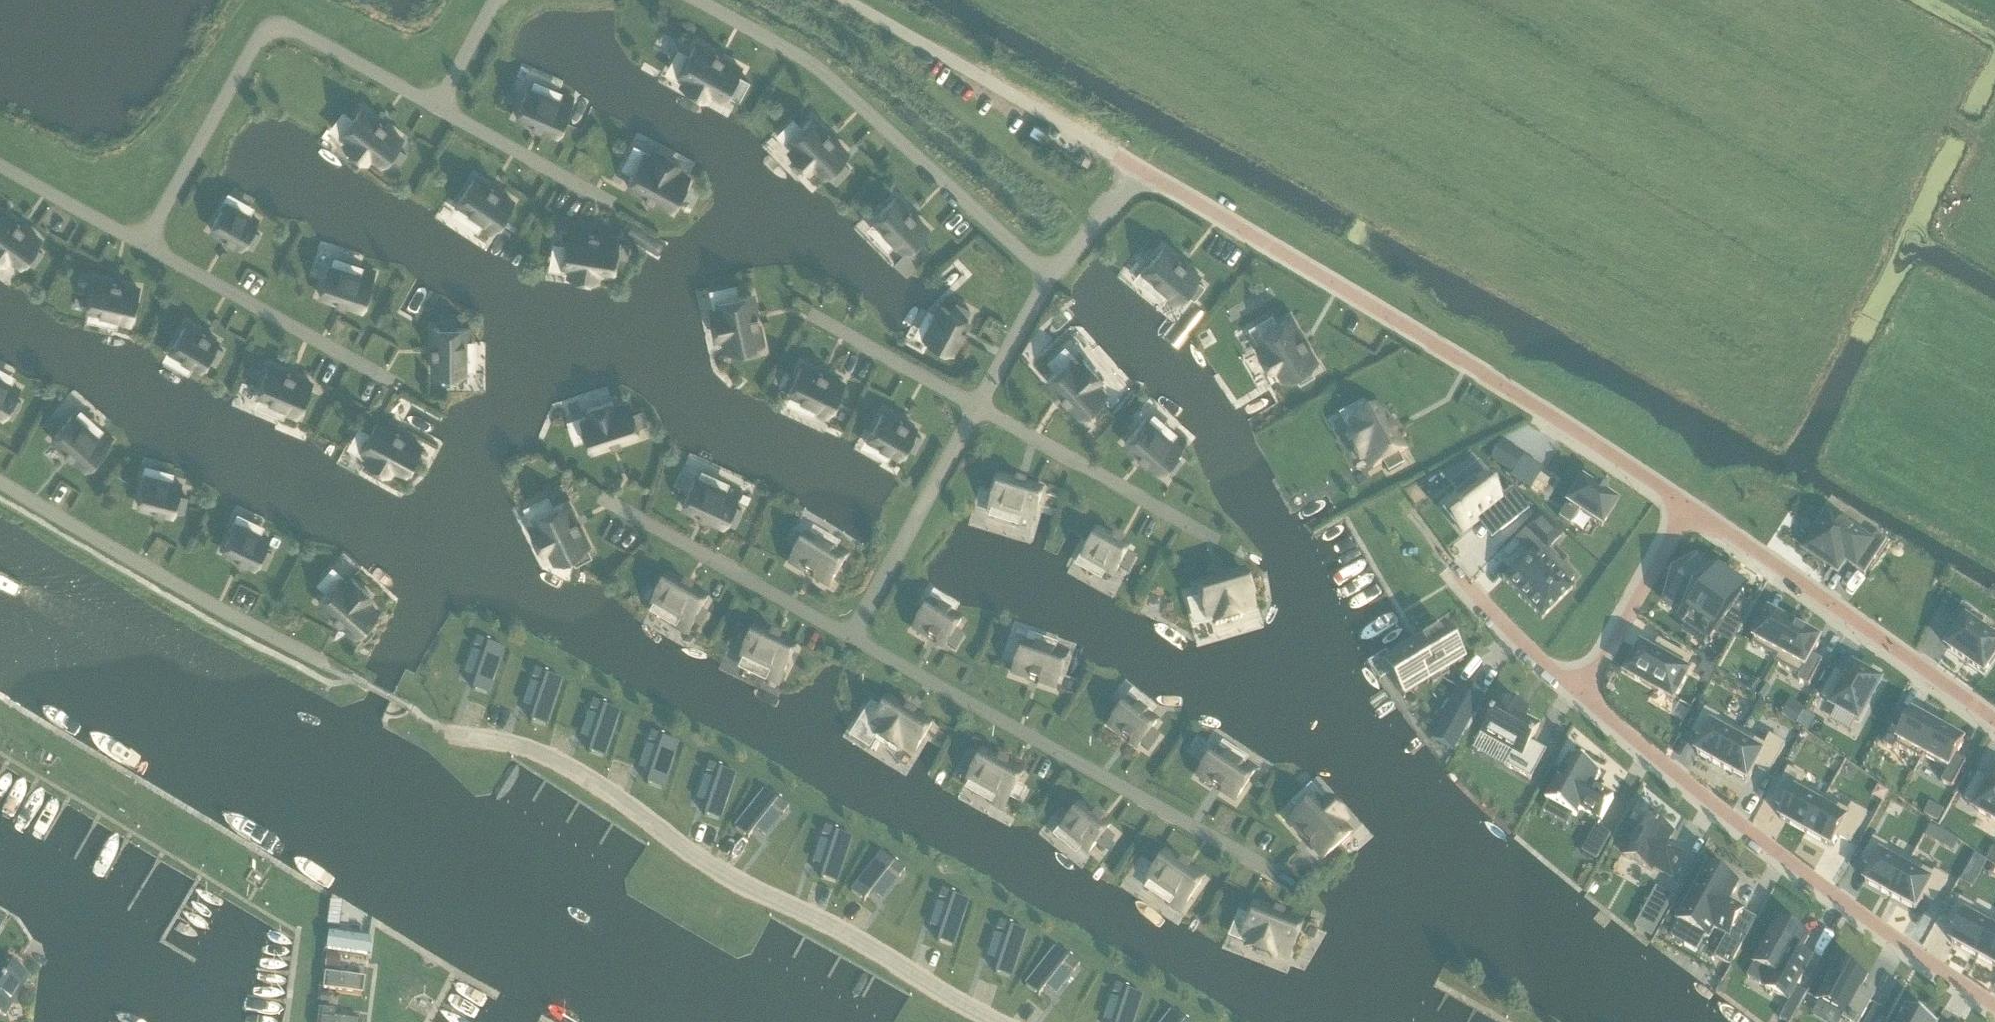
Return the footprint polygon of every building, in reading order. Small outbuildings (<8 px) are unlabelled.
[(724,54),(736,32),(703,15),(691,37),(724,54)] [(723,100),(742,65),(695,40),(677,73),(684,77),(680,83),(710,99),(713,94),(723,100)] [(512,120),(557,139),(575,97),(559,90),(556,96),(528,84),(512,120)] [(381,169),(386,162),(393,168),(404,154),(397,148),(405,139),(363,106),(339,135),(345,140),(340,146),(366,167),(371,161),(381,169)] [(823,180),(829,174),(835,180),(848,167),(842,161),(850,153),(813,115),(786,142),(791,147),(785,152),(808,176),(814,170),(823,180)] [(625,188),(673,211),(691,175),(680,170),(682,165),(652,150),(648,157),(642,153),(625,188)] [(490,238),(516,200),(475,173),(454,206),(479,223),(476,228),(490,238)] [(898,260),(930,228),(896,194),(868,222),(890,244),(886,248),(898,260)] [(207,232),(241,252),(261,218),(227,198),(207,232)] [(26,261),(33,266),(44,252),(36,246),(43,237),(0,206),(0,262),(6,267),(11,261),(21,268),(26,261)] [(944,224),(979,250),(990,236),(955,210),(944,224)] [(613,279),(620,240),(568,229),(560,267),(568,268),(566,275),(599,282),(600,276),(613,279)] [(1163,243),(1138,274),(1165,297),(1162,301),(1173,309),(1201,274),(1163,243)] [(316,298),(362,314),(376,270),(360,265),(358,271),(328,261),(316,298)] [(131,330),(140,285),(93,275),(85,314),(115,320),(114,326),(131,330)] [(723,354),(766,345),(761,323),(758,324),(756,315),(759,314),(755,293),(738,296),(736,284),(709,290),(712,307),(708,308),(715,343),(721,341),(723,354)] [(954,356),(973,321),(938,303),(919,337),(954,356)] [(1258,342),(1252,345),(1270,375),(1275,372),(1281,383),(1319,361),(1292,314),(1254,336),(1258,342)] [(200,374),(220,340),(186,320),(166,354),(200,374)] [(475,325),(429,326),(430,374),(469,374),(469,343),(475,343),(475,325)] [(817,358),(831,366),(845,339),(831,332),(817,358)] [(1047,361),(1055,370),(1044,381),(1079,420),(1109,394),(1100,384),(1104,381),(1081,356),(1077,359),(1065,345),(1047,361)] [(296,423),(313,381),(269,362),(254,398),(282,410),(280,416),(296,423)] [(819,369),(802,362),(786,397),(789,398),(786,404),(814,417),(817,411),(829,416),(845,381),(829,374),(827,378),(818,373),(819,369)] [(3,420),(21,385),(0,374),(0,419),(3,420)] [(575,445),(587,441),(591,456),(642,440),(638,428),(647,425),(642,411),(633,413),(630,402),(618,405),(616,401),(584,411),(585,416),(567,422),(575,445)] [(1349,431),(1344,434),(1360,464),(1365,461),(1371,471),(1409,451),(1383,403),(1345,424),(1349,431)] [(900,417),(884,409),(871,432),(869,431),(860,448),(887,462),(890,456),(899,461),(906,449),(914,454),(922,438),(914,434),(918,427),(909,422),(908,426),(898,420),(900,417)] [(47,441),(85,473),(114,438),(103,428),(98,434),(73,411),(47,441)] [(1147,415),(1121,444),(1157,476),(1187,442),(1154,413),(1150,418),(1147,415)] [(405,479),(424,444),(377,418),(359,452),(365,455),(361,462),(391,478),(394,473),(405,479)] [(1524,456),(1502,442),(1490,461),(1511,475),(1524,456)] [(144,471),(135,509),(173,519),(182,481),(144,471)] [(723,531),(726,523),(735,527),(742,509),(733,505),(741,487),(724,479),(723,481),(702,471),(700,477),(696,475),(680,511),(723,531)] [(1459,493),(1442,506),(1462,532),(1487,513),(1501,531),(1527,511),(1511,491),(1498,501),(1480,477),(1477,479),(1470,471),(1453,485),(1459,493)] [(1019,526),(1032,530),(1044,488),(1026,482),(1025,486),(1016,483),(1017,479),(999,474),(988,511),(991,512),(989,519),(1019,528),(1019,526)] [(1581,480),(1564,506),(1565,507),(1558,518),(1569,526),(1577,514),(1601,530),(1618,504),(1606,496),(1607,493),(1596,486),(1595,489),(1581,480)] [(532,524),(527,527),(542,558),(548,555),(553,566),(572,557),(576,566),(593,558),(588,548),(592,547),(583,528),(580,530),(575,520),(578,518),(569,500),(553,507),(529,519),(532,524)] [(1817,528),(1802,550),(1839,575),(1846,563),(1858,571),(1877,542),(1847,522),(1848,520),(1829,507),(1815,527),(1817,528)] [(1539,542),(1502,579),(1542,620),(1573,589),(1568,584),(1575,577),(1548,550),(1562,536),(1540,514),(1526,529),(1539,542)] [(235,519),(219,554),(254,571),(271,535),(235,519)] [(1137,558),(1129,553),(1132,547),(1123,542),(1121,546),(1112,541),(1114,537),(1098,528),(1085,552),(1084,551),(1075,568),(1101,582),(1104,576),(1114,581),(1120,569),(1128,573),(1137,558)] [(787,566),(829,590),(851,552),(840,546),(840,544),(813,529),(811,534),(807,532),(787,566)] [(1698,564),(1668,603),(1691,620),(1695,614),(1719,632),(1746,596),(1730,584),(1725,591),(1715,583),(1718,579),(1698,564)] [(1194,629),(1211,624),(1213,628),(1247,618),(1245,613),(1256,610),(1244,568),(1224,574),(1226,578),(1216,581),(1215,576),(1193,582),(1198,599),(1186,602),(1194,629)] [(314,604),(354,639),(380,610),(371,601),(375,597),(349,575),(345,580),(339,575),(314,604)] [(689,637),(711,598),(695,589),(693,592),(684,587),(686,584),(670,575),(651,608),(654,609),(650,617),(677,632),(677,630),(689,637)] [(965,619),(956,614),(959,608),(934,592),(924,608),(925,609),(911,632),(944,653),(948,646),(956,651),(965,637),(957,631),(965,619)] [(1948,648),(1984,674),(1994,658),(1994,641),(1967,622),(1974,612),(1963,605),(1950,623),(1960,630),(1948,648)] [(1770,613),(1752,645),(1777,658),(1774,662),(1781,666),(1800,630),(1770,613)] [(769,680),(779,685),(798,646),(782,638),(781,641),(772,637),(774,634),(757,625),(740,661),(743,662),(739,671),(767,685),(769,680)] [(1411,650),(1395,660),(1413,691),(1430,681),(1432,685),(1449,675),(1446,671),(1462,661),(1444,630),(1428,640),(1425,636),(1408,646),(1411,650)] [(1800,630),(1781,666),(1801,676),(1798,681),(1809,687),(1823,661),(1812,656),(1820,641),(1800,630)] [(1010,676),(1055,692),(1070,649),(1054,643),(1028,635),(1026,640),(1023,639),(1010,676)] [(473,651),(465,674),(476,678),(473,689),(489,695),(504,649),(489,644),(490,641),(477,637),(474,646),(486,650),(484,655),(473,651)] [(1692,659),(1659,641),(1653,651),(1641,644),(1624,676),(1675,704),(1691,674),(1685,671),(1692,659)] [(1860,725),(1884,681),(1854,664),(1848,675),(1836,669),(1822,695),(1834,701),(1829,708),(1860,725)] [(531,682),(523,706),(534,710),(531,721),(547,726),(562,681),(547,675),(548,673),(535,669),(532,678),(544,682),(542,686),(531,682)] [(1755,679),(1748,690),(1751,692),(1756,695),(1763,685),(1755,679)] [(1461,683),(1430,740),(1452,752),(1483,695),(1461,683)] [(1763,685),(1756,695),(1758,696),(1764,701),(1771,691),(1763,685)] [(1136,753),(1141,746),(1148,752),(1159,738),(1152,732),(1160,722),(1152,715),(1156,710),(1132,691),(1121,706),(1124,708),(1107,729),(1136,753)] [(908,707),(890,696),(881,710),(871,703),(858,724),(874,734),(871,738),(900,756),(904,751),(914,757),(935,724),(917,712),(914,716),(906,711),(908,707)] [(1497,702),(1479,736),(1511,753),(1504,764),(1530,780),(1546,750),(1531,742),(1540,725),(1526,718),(1529,713),(1502,698),(1500,704),(1497,702)] [(589,753),(605,758),(620,711),(604,706),(605,704),(593,700),(590,710),(602,714),(589,753)] [(577,725),(584,718),(571,706),(564,713),(577,725)] [(1705,710),(1692,734),(1704,740),(1696,755),(1722,769),(1742,733),(1718,720),(1720,718),(1705,710)] [(1895,723),(1883,744),(1894,750),(1896,746),(1921,760),(1939,728),(1913,714),(1905,729),(1895,723)] [(1434,730),(1438,724),(1430,719),(1426,725),(1434,730)] [(1939,728),(1921,760),(1922,760),(1925,756),(1926,757),(1949,769),(1942,782),(1952,788),(1966,763),(1956,757),(1964,742),(1939,728)] [(648,784),(663,789),(679,742),(664,737),(664,735),(652,731),(649,741),(660,745),(648,784)] [(1742,733),(1722,769),(1749,783),(1756,769),(1768,775),(1781,750),(1766,743),(1765,745),(1742,733)] [(1216,745),(1194,779),(1235,805),(1259,767),(1248,760),(1248,759),(1223,742),(1219,747),(1216,745)] [(1027,791),(1018,786),(1025,772),(1009,764),(1007,767),(998,762),(1000,758),(983,748),(964,783),(967,785),(964,791),(992,806),(993,805),(1004,811),(1010,801),(1019,806),(1027,791)] [(1570,757),(1546,800),(1577,817),(1581,810),(1601,820),(1614,797),(1594,786),(1601,774),(1570,757)] [(705,777),(697,800),(708,804),(704,815),(721,820),(736,775),(721,770),(721,768),(709,763),(706,772),(717,776),(716,780),(705,777)] [(1965,799),(1976,806),(1972,812),(1994,825),(1994,772),(1990,781),(1979,774),(1965,799)] [(1788,775),(1775,800),(1787,806),(1779,820),(1806,834),(1825,799),(1801,786),(1803,783),(1788,775)] [(1346,825),(1350,821),(1326,795),(1322,798),(1311,785),(1290,804),(1299,813),(1287,823),(1322,864),(1355,835),(1346,825)] [(1904,791),(1897,787),(1893,793),(1899,798),(1904,791)] [(765,790),(734,828),(747,839),(773,806),(783,813),(788,806),(780,798),(778,801),(765,790)] [(1910,796),(1904,791),(1899,798),(1906,803),(1910,796)] [(1825,799),(1806,834),(1832,848),(1839,834),(1851,840),(1864,816),(1850,808),(1848,811),(1825,799)] [(1094,817),(1096,815),(1081,803),(1065,824),(1064,823),(1052,837),(1076,856),(1079,852),(1087,858),(1096,847),(1104,853),(1115,838),(1108,832),(1112,827),(1105,821),(1102,824),(1094,817)] [(1674,833),(1646,818),(1624,856),(1652,872),(1654,869),(1673,879),(1686,856),(1667,846),(1674,833)] [(834,839),(820,878),(837,884),(852,838),(837,833),(838,830),(825,825),(822,835),(834,839)] [(1597,827),(1583,852),(1598,861),(1612,835),(1597,827)] [(1874,839),(1861,863),(1872,869),(1865,884),(1891,898),(1910,862),(1887,849),(1888,847),(1874,839)] [(1189,871),(1180,865),(1182,861),(1166,850),(1145,882),(1148,884),(1144,890),(1169,907),(1172,904),(1182,912),(1206,877),(1191,867),(1189,871)] [(881,853),(851,891),(864,901),(889,870),(899,878),(906,869),(895,860),(893,863),(881,853)] [(1910,862),(1891,898),(1917,912),(1925,898),(1936,904),(1949,879),(1935,872),(1933,874),(1910,862)] [(1708,867),(1678,920),(1709,937),(1714,927),(1728,935),(1716,957),(1731,965),(1756,920),(1743,912),(1744,911),(1728,902),(1738,884),(1708,867)] [(680,891),(687,881),(674,873),(668,884),(680,891)] [(1673,897),(1658,888),(1642,916),(1657,925),(1673,897)] [(937,903),(930,926),(941,930),(937,941),(954,947),(969,901),(954,896),(954,894),(942,890),(939,898),(950,902),(949,907),(937,903)] [(1946,923),(1958,929),(1950,944),(1977,958),(1994,923),(1994,922),(1972,909),(1974,907),(1959,899),(1946,923)] [(1245,944),(1243,949),(1272,961),(1274,955),(1289,961),(1305,920),(1285,913),(1284,917),(1274,913),(1276,909),(1255,901),(1249,917),(1238,913),(1229,938),(1245,944)] [(995,973),(1011,978),(1027,932),(1012,927),(1013,924),(999,919),(995,930),(1008,935),(995,973)] [(1809,936),(1778,919),(1754,963),(1773,973),(1765,988),(1789,1001),(1813,958),(1801,951),(1809,936)] [(1977,958),(1994,968),(1994,923),(1977,958)] [(335,961),(336,949),(367,950),(368,929),(324,927),(324,947),(322,947),(321,961),(335,961)] [(1055,948),(1025,985),(1038,996),(1046,987),(1055,994),(1070,975),(1061,968),(1064,964),(1074,972),(1079,965),(1069,956),(1067,958),(1055,948)] [(1838,961),(1818,998),(1845,1013),(1842,1018),(1850,1021),(1861,1021),(1874,997),(1860,990),(1867,977),(1838,961)] [(3,1016),(26,978),(0,962),(0,1014),(3,1016)] [(361,984),(362,967),(321,966),(320,983),(361,984)] [(1143,996),(1127,991),(1128,988),(1116,984),(1112,993),(1125,997),(1116,1021),(1133,1021),(1143,996)] [(355,1013),(318,1008),(316,1021),(354,1021),(355,1013)] [(1907,1008),(1899,1021),(1933,1021),(1907,1008)] [(1163,1021),(1189,1021),(1184,1018),(1183,1021),(1171,1012),(1163,1021)]
